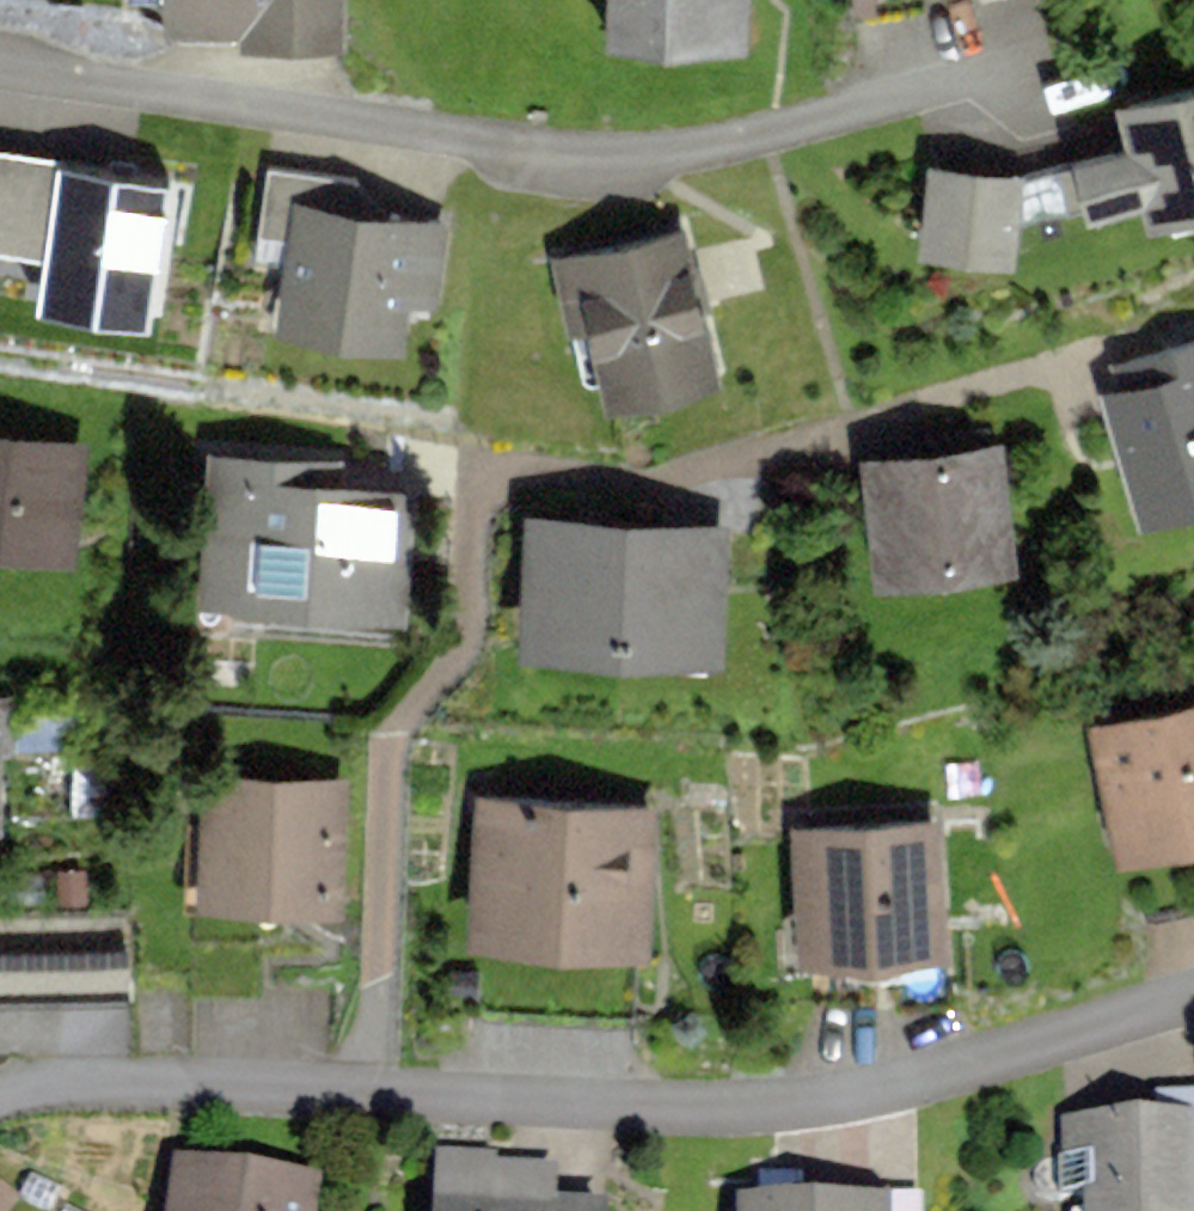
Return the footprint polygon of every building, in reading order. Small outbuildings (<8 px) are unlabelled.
[(162,13),(240,14),(240,30),(351,31),(352,0),(162,0),(162,13)] [(601,39),(745,49),(749,0),(604,0),(601,39)] [(1117,97),(1128,136),(1071,152),(1087,209),(1138,194),(1144,216),(1193,202),(1193,76),(1117,97)] [(0,147),(0,246),(43,253),(58,156),(0,147)] [(182,176),(58,156),(43,253),(35,301),(160,319),(182,176)] [(1027,169),(928,159),(919,246),(1019,256),(1027,169)] [(256,229),(296,236),(303,194),(308,167),(268,161),(256,229)] [(446,217),(303,194),(296,236),(283,316),(398,335),(405,292),(433,296),(446,217)] [(684,218),(549,251),(568,326),(586,321),(606,399),(723,370),(684,218)] [(1098,388),(1138,516),(1193,499),(1193,332),(1112,357),(1119,381),(1098,388)] [(0,430),(0,542),(81,548),(90,437),(0,430)] [(1004,436),(862,451),(876,579),(1018,563),(1004,436)] [(339,453),(206,443),(195,599),(395,614),(405,477),(338,472),(339,453)] [(627,512),(522,507),(514,644),(618,651),(627,512)] [(730,519),(627,512),(618,651),(721,658),(730,519)] [(0,685),(0,817),(1,817),(0,752),(17,752),(15,685),(0,685)] [(1089,720),(1118,848),(1193,831),(1193,697),(1089,720)] [(352,775),(202,767),(195,894),(345,902),(352,775)] [(661,799),(474,786),(465,934),(651,946),(661,799)] [(940,811),(789,820),(797,948),(948,939),(940,811)] [(89,897),(89,867),(57,867),(57,897),(89,897)] [(139,988),(138,902),(0,902),(0,988),(139,988)] [(1059,1118),(1062,1196),(1090,1200),(1091,1210),(1193,1210),(1193,1156),(1191,1113),(1059,1118)] [(434,1148),(431,1210),(608,1210),(608,1204),(557,1200),(557,1166),(494,1161),(496,1152),(434,1148)] [(175,1158),(168,1210),(318,1210),(322,1177),(175,1158)] [(19,1197),(0,1184),(0,1210),(9,1210),(19,1197)] [(891,1195),(892,1210),(925,1210),(925,1194),(891,1195)] [(736,1201),(736,1210),(892,1210),(891,1195),(736,1201)]
